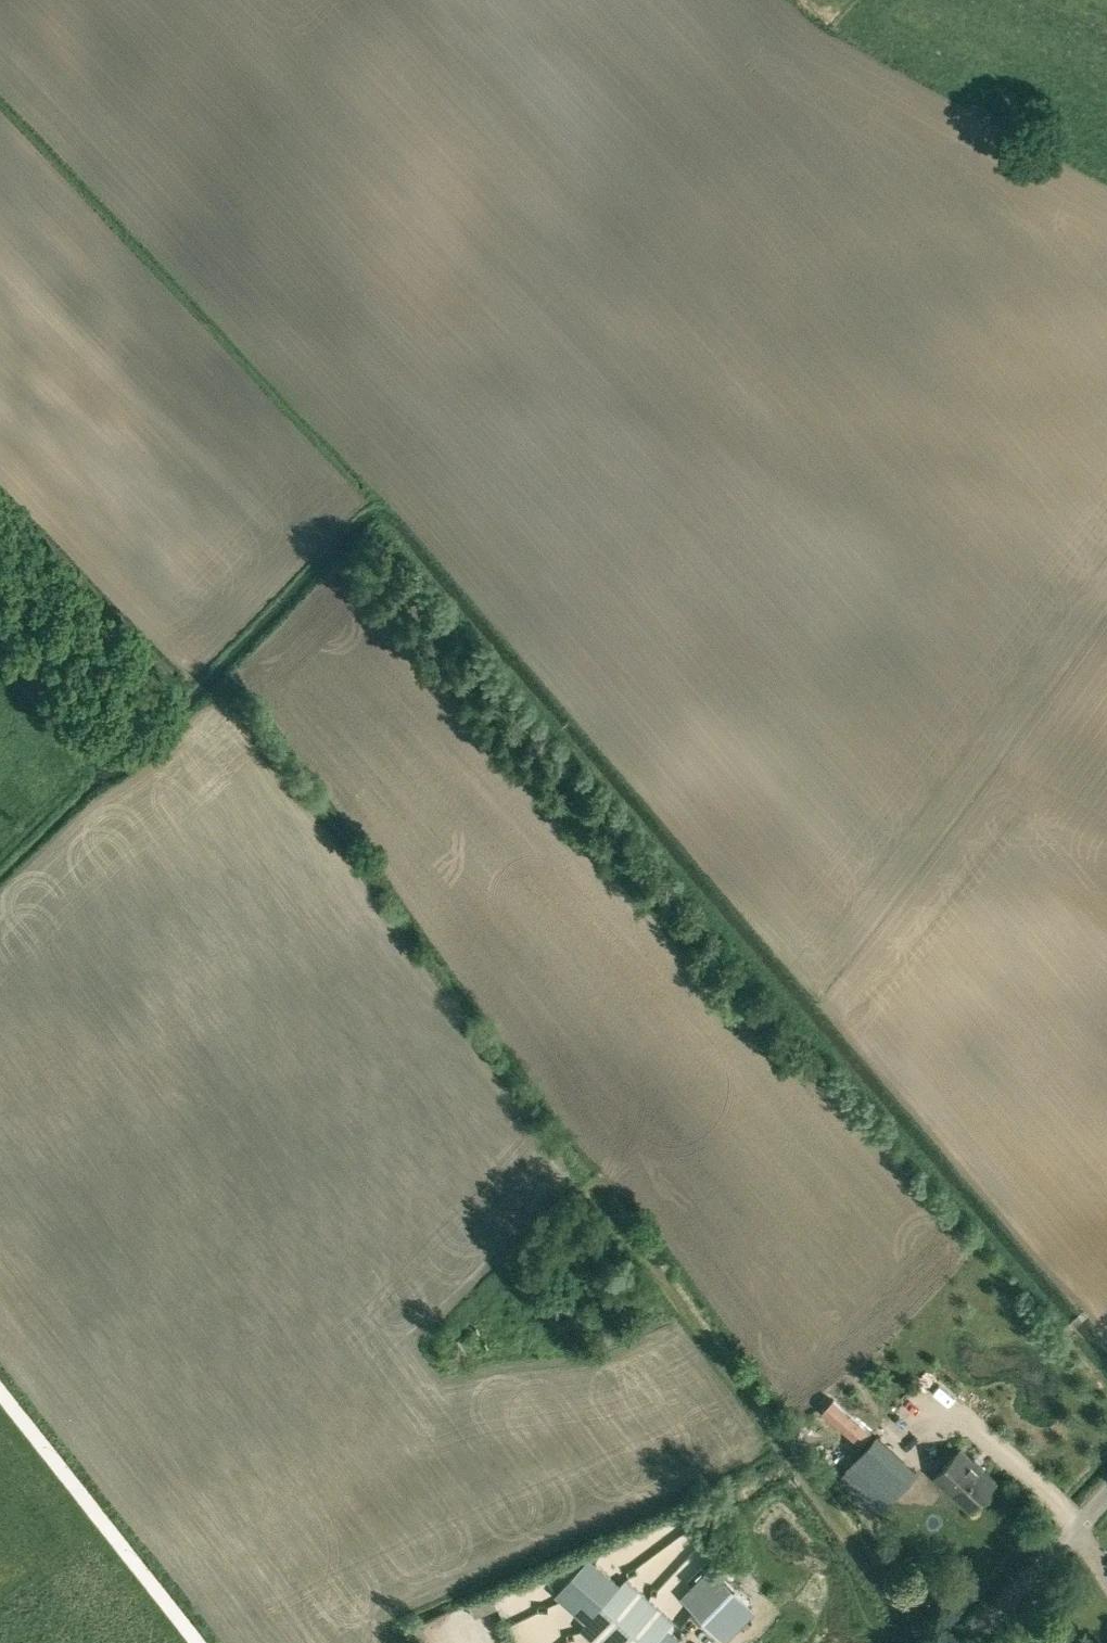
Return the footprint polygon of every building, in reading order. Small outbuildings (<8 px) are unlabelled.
[(846,1467),(851,1471),(843,1479),(867,1504),(876,1494),(887,1505),(918,1470),(878,1433),(846,1467)] [(961,1447),(934,1476),(970,1509),(997,1480),(961,1447)] [(587,1622),(579,1631),(593,1642),(650,1642),(663,1628),(671,1620),(625,1579),(617,1588),(585,1559),(554,1594),(587,1622)] [(756,1610),(718,1572),(711,1565),(681,1596),(687,1603),(725,1642),(756,1610)] [(663,1628),(650,1642),(680,1642),(663,1628)]
